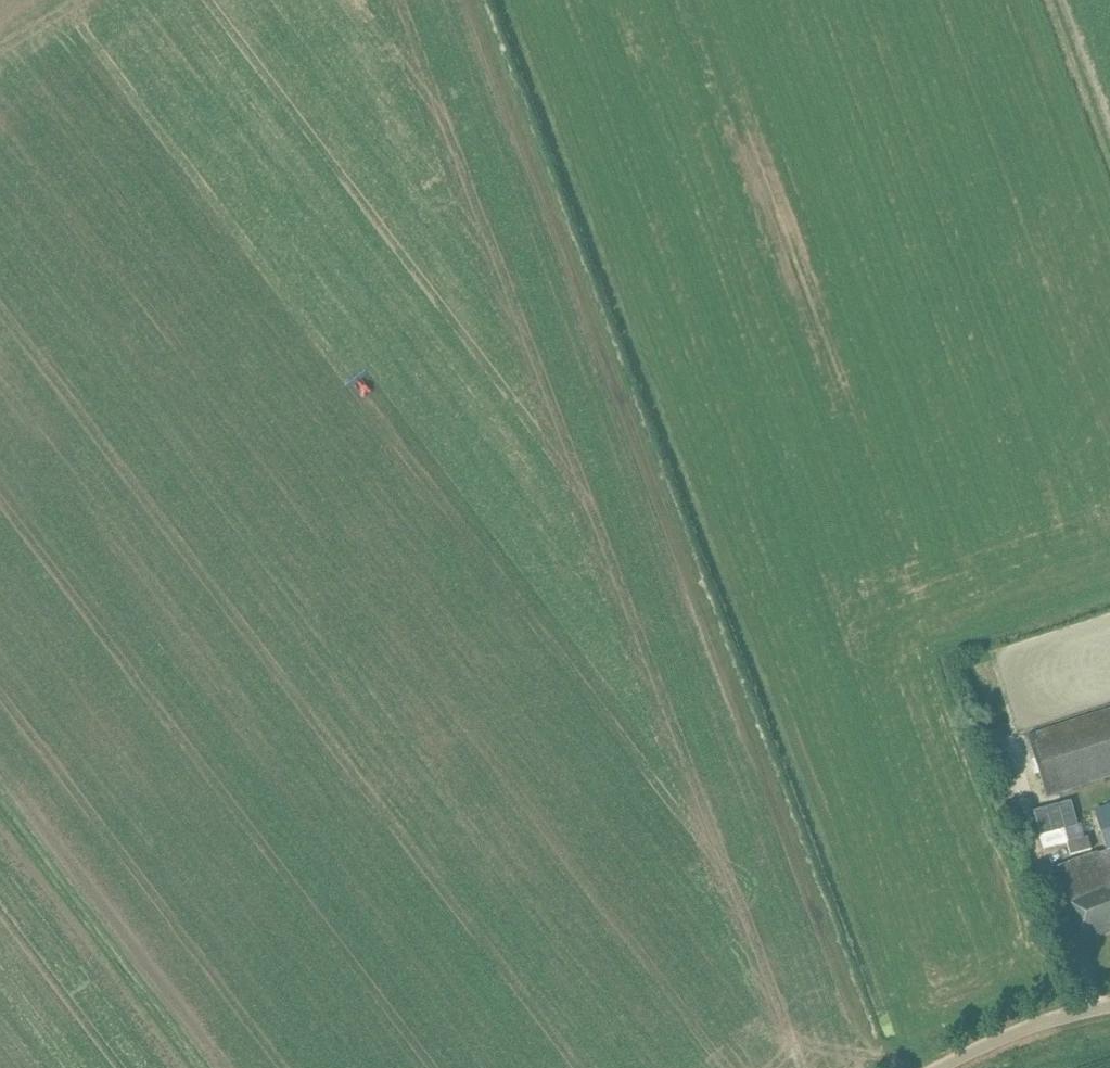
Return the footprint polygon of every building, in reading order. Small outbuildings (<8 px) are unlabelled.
[(1029,735),(1049,797),(1109,776),(1109,708),(1029,735)] [(1106,849),(1109,848),(1109,802),(1093,807),(1106,849)] [(1060,865),(1084,940),(1109,932),(1109,850),(1060,865)]
